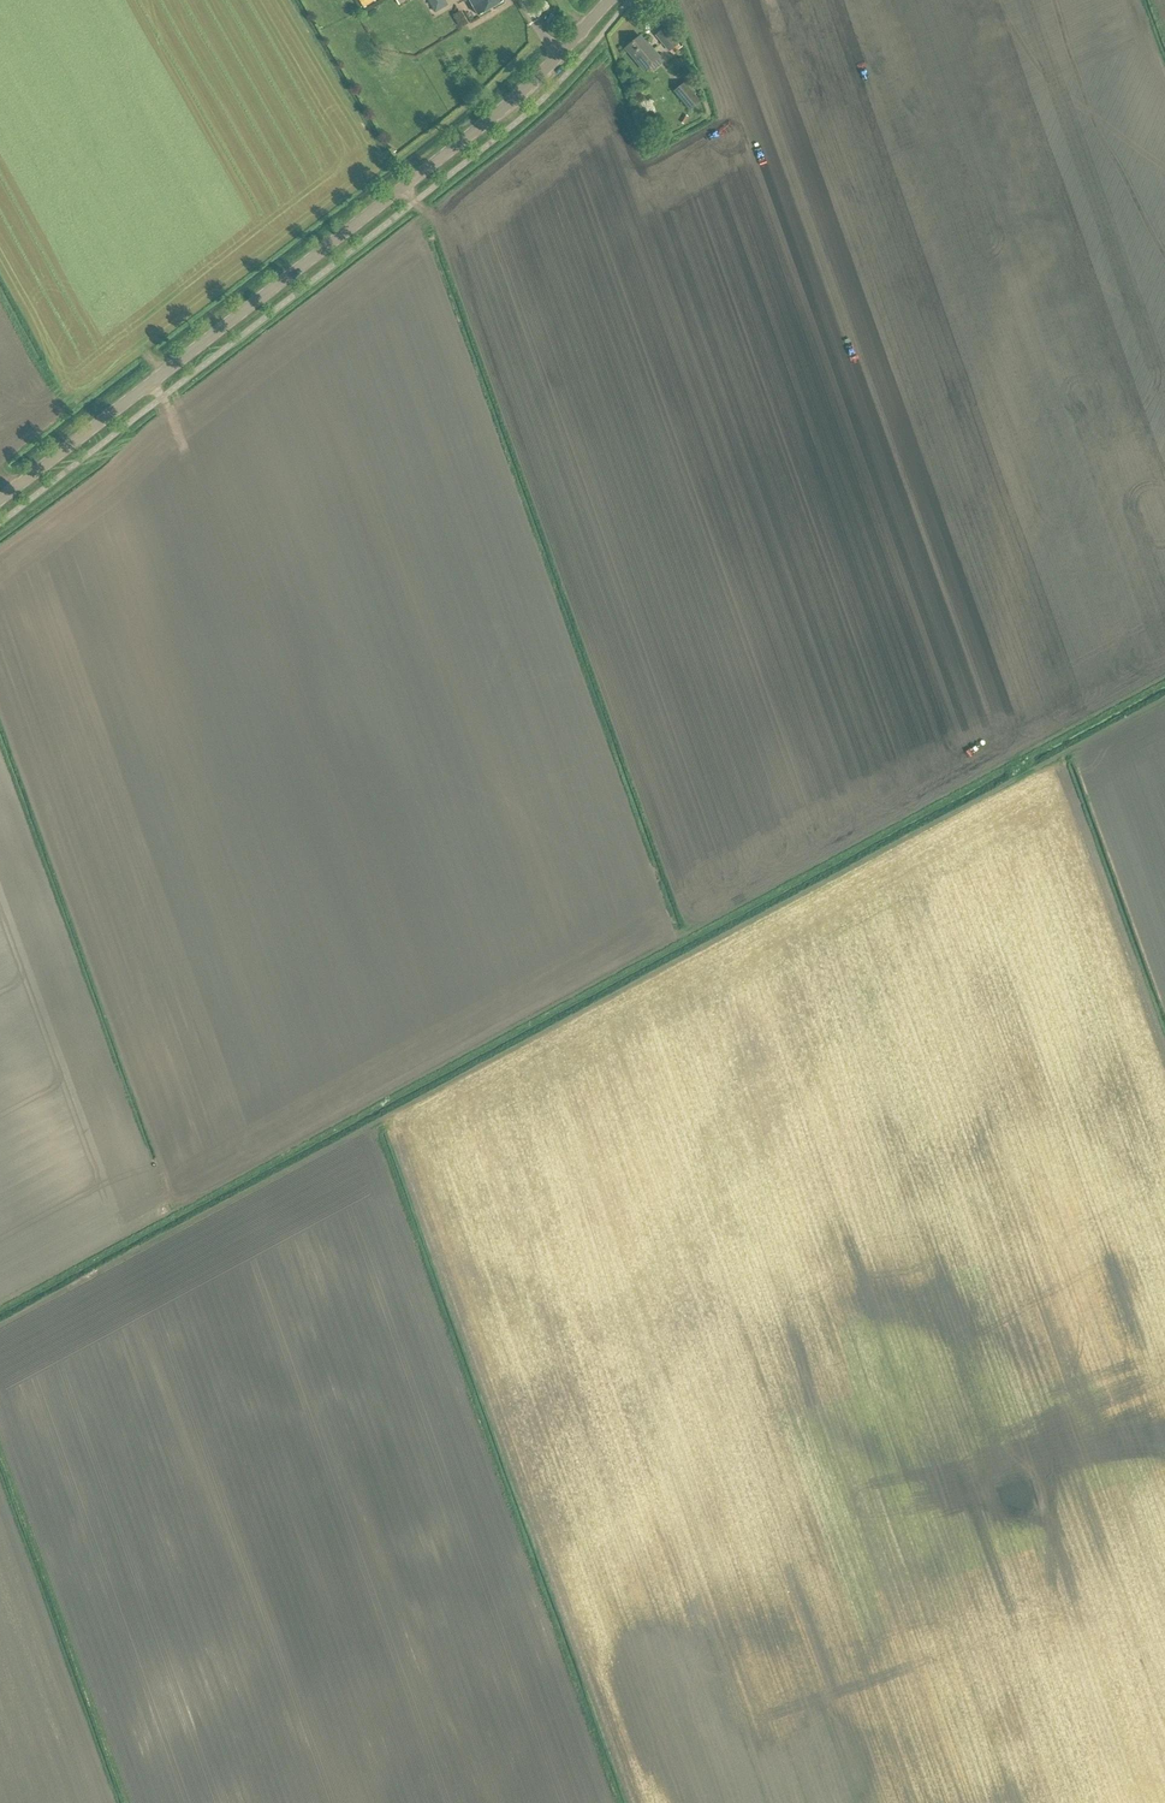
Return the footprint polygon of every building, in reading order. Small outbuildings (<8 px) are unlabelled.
[(438,10),(451,2),(449,0),(431,0),(438,10)] [(505,1),(505,0),(470,0),(480,16),(505,1)] [(654,36),(669,53),(679,44),(665,27),(654,36)] [(641,36),(624,49),(643,72),(661,57),(650,44),(649,45),(641,36)] [(674,92),(690,111),(701,102),(684,83),(674,92)]
